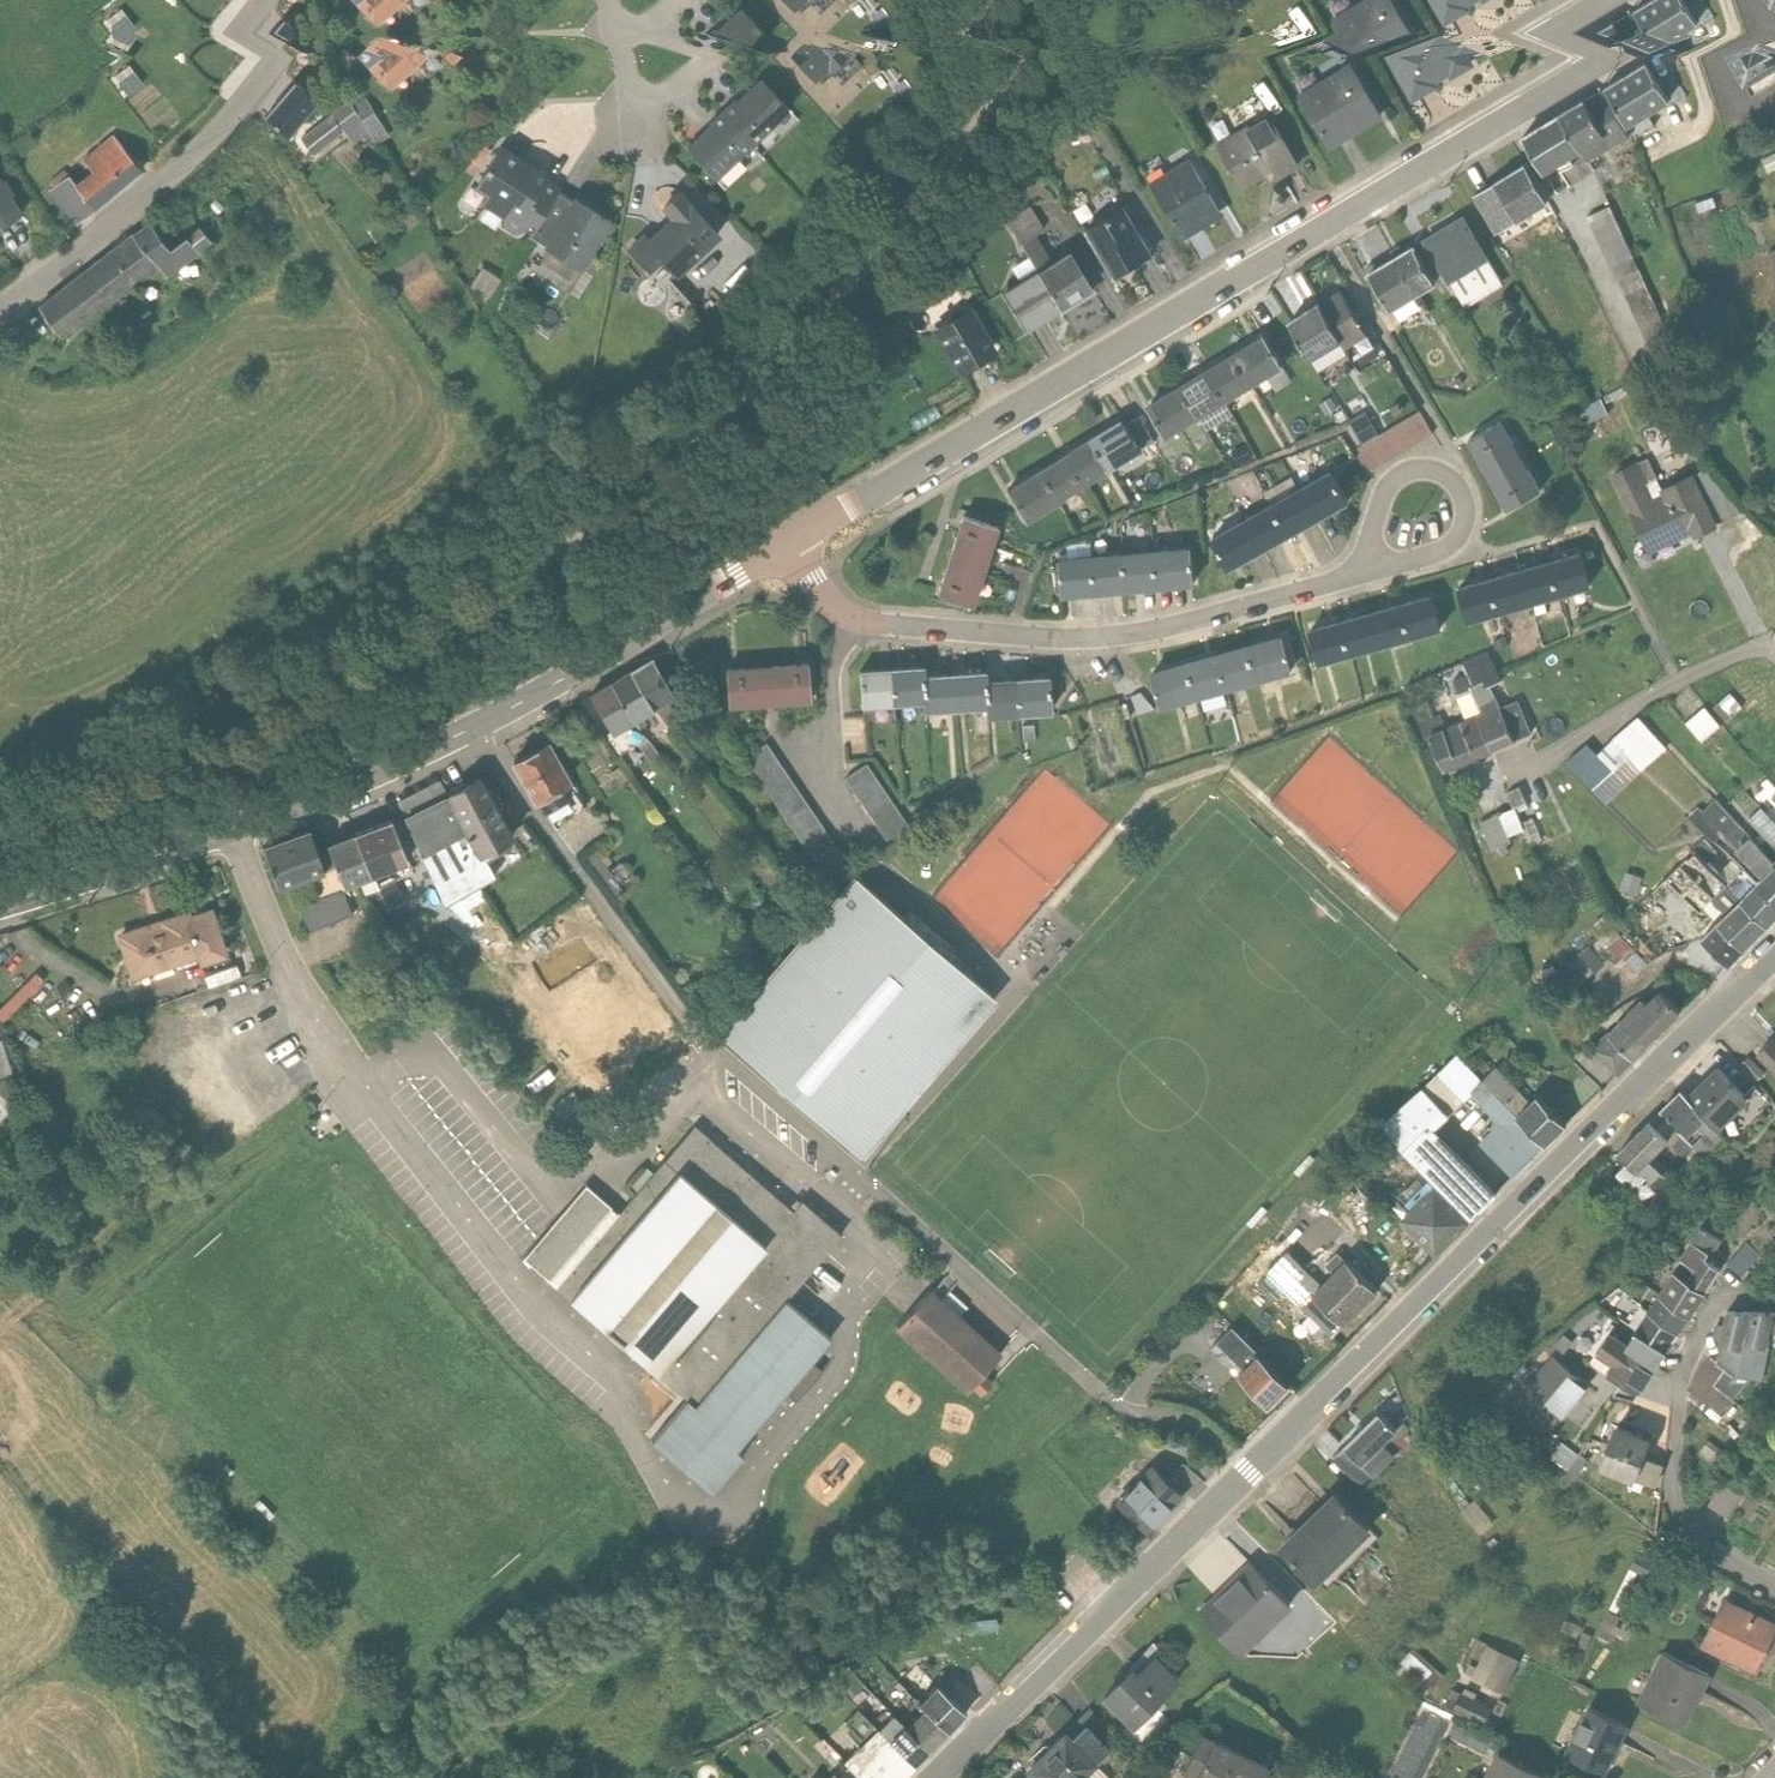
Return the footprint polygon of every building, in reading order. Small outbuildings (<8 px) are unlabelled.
[(176,6),(208,32),(235,0),(181,0),(176,6)] [(358,0),(347,0),(326,17),(390,86),(415,63),(393,38),(358,0)] [(393,38),(415,63),(434,45),(462,20),(485,0),(433,0),(393,38)] [(920,0),(874,0),(890,22),(920,0)] [(1553,0),(1483,0),(1476,4),(1500,46),(1559,11),(1553,0)] [(827,6),(783,46),(815,81),(860,40),(827,6)] [(1476,65),(1445,13),(1381,48),(1411,102),(1476,65)] [(479,39),(462,20),(434,45),(452,63),(479,39)] [(1760,23),(1718,47),(1744,87),(1774,68),(1774,50),(1760,23)] [(1668,102),(1645,63),(1605,87),(1629,128),(1668,102)] [(1383,115),(1352,64),(1297,94),(1331,147),(1383,115)] [(761,76),(721,110),(752,145),(790,109),(761,76)] [(317,100),(292,80),(264,115),(291,134),(317,100)] [(365,95),(352,103),(374,142),(388,134),(365,95)] [(352,103),(348,97),(301,136),(313,154),(343,129),(353,146),(370,136),(352,103)] [(1606,135),(1586,100),(1560,115),(1581,152),(1606,135)] [(716,178),(752,145),(721,110),(684,145),(716,178)] [(1299,166),(1268,113),(1217,143),(1243,187),(1272,170),(1277,179),(1299,166)] [(1581,152),(1560,115),(1522,136),(1541,175),(1581,152)] [(141,168),(112,132),(82,155),(90,167),(73,180),(95,207),(141,168)] [(499,143),(473,188),(485,195),(480,205),(524,232),(530,222),(536,226),(559,187),(545,179),(550,174),(499,143)] [(1223,215),(1189,159),(1150,183),(1183,237),(1223,215)] [(1546,207),(1524,168),(1472,198),(1495,236),(1546,207)] [(95,207),(67,172),(46,188),(74,223),(95,207)] [(0,173),(0,225),(24,208),(0,173)] [(643,231),(626,248),(649,272),(661,261),(676,277),(721,234),(678,190),(660,207),(669,216),(648,236),(643,231)] [(575,197),(544,246),(583,268),(611,221),(575,197)] [(1040,231),(1047,227),(1035,204),(1011,217),(1035,259),(1050,250),(1040,231)] [(1151,253),(1123,207),(1082,231),(1110,278),(1151,253)] [(1605,209),(1586,218),(1654,359),(1673,350),(1605,209)] [(1488,259),(1464,214),(1422,239),(1448,283),(1451,281),(1488,259)] [(170,250),(148,221),(39,303),(63,335),(158,263),(168,276),(212,243),(200,227),(170,250)] [(1412,245),(1390,258),(1413,297),(1435,284),(1412,245)] [(1068,249),(1035,271),(1059,310),(1094,291),(1068,249)] [(1390,258),(1368,271),(1390,309),(1413,297),(1390,258)] [(1488,259),(1451,281),(1467,308),(1504,286),(1488,259)] [(478,285),(495,294),(504,277),(487,268),(478,285)] [(1059,310),(1035,271),(1004,291),(1027,330),(1059,310)] [(1368,334),(1342,289),(1321,301),(1343,340),(1346,346),(1368,334)] [(1343,340),(1321,301),(1289,320),(1311,358),(1343,340)] [(996,353),(969,307),(930,330),(957,376),(996,353)] [(1253,386),(1282,369),(1261,335),(1231,353),(1253,386)] [(1253,386),(1231,353),(1205,370),(1224,402),(1253,386)] [(1224,402),(1205,370),(1180,385),(1197,417),(1224,402)] [(1180,385),(1147,403),(1166,437),(1197,417),(1180,385)] [(1434,435),(1422,411),(1357,449),(1372,475),(1434,435)] [(1374,411),(1357,418),(1365,438),(1382,432),(1374,411)] [(1146,446),(1157,440),(1144,416),(1133,422),(1146,446)] [(1092,439),(1111,470),(1141,452),(1123,420),(1092,439)] [(1540,489),(1502,422),(1465,441),(1508,509),(1540,489)] [(1066,454),(1084,486),(1111,470),(1092,439),(1066,454)] [(1040,469),(1058,501),(1084,486),(1066,454),(1040,469)] [(1742,516),(1708,469),(1663,490),(1649,461),(1611,480),(1645,560),(1742,516)] [(1040,469),(1005,489),(1024,521),(1058,501),(1040,469)] [(1349,504),(1327,472),(1215,536),(1232,567),(1349,504)] [(997,528),(961,517),(950,551),(936,592),(972,603),(985,563),(997,528)] [(1190,547),(1055,559),(1059,597),(1196,584),(1190,547)] [(1581,551),(1459,585),(1469,620),(1591,586),(1581,551)] [(1432,594),(1311,629),(1320,662),(1442,628),(1432,594)] [(1282,633),(1150,672),(1163,707),(1293,671),(1282,633)] [(1480,706),(1495,698),(1490,687),(1502,682),(1488,651),(1461,662),(1467,674),(1456,678),(1462,693),(1460,694),(1471,716),(1482,711),(1480,706)] [(675,695),(652,656),(630,671),(654,708),(675,695)] [(808,662),(766,664),(726,667),(728,707),(768,703),(808,700),(808,662)] [(922,665),(859,668),(862,705),(922,703),(924,711),(985,708),(984,719),(1049,712),(1048,675),(986,679),(984,671),(923,674),(922,665)] [(654,708),(630,671),(612,682),(634,720),(654,708)] [(634,720),(612,682),(590,694),(612,732),(634,720)] [(1741,707),(1729,694),(1712,708),(1726,722),(1741,707)] [(1480,706),(1482,711),(1471,716),(1445,727),(1428,734),(1429,737),(1444,771),(1514,740),(1499,707),(1495,698),(1480,706)] [(1499,707),(1514,740),(1532,732),(1517,699),(1499,707)] [(1428,734),(1445,727),(1439,714),(1433,717),(1426,701),(1411,706),(1424,739),(1429,737),(1428,734)] [(1720,727),(1703,707),(1683,724),(1700,744),(1720,727)] [(1593,748),(1572,766),(1603,803),(1667,749),(1638,718),(1598,754),(1593,748)] [(549,738),(513,759),(536,800),(572,780),(549,738)] [(847,863),(764,745),(745,758),(826,878),(847,863)] [(908,826),(866,764),(844,780),(887,841),(908,826)] [(481,776),(449,795),(479,855),(514,835),(481,776)] [(442,782),(397,804),(446,904),(492,881),(481,860),(479,855),(449,795),(442,782)] [(1736,854),(1749,838),(1716,803),(1699,820),(1736,854)] [(1562,838),(1547,804),(1513,817),(1521,841),(1527,851),(1562,838)] [(1513,817),(1510,810),(1479,821),(1490,852),(1521,841),(1513,817)] [(390,819),(355,833),(371,875),(407,860),(390,819)] [(310,830),(264,846),(279,888),(325,872),(310,830)] [(355,833),(327,844),(343,886),(371,875),(355,833)] [(1762,879),(1772,868),(1749,838),(1736,854),(1762,879)] [(1774,902),(1774,871),(1772,868),(1762,879),(1757,884),(1774,902)] [(1765,931),(1774,920),(1774,902),(1757,884),(1737,904),(1765,931)] [(854,885),(722,1038),(861,1158),(994,1005),(958,974),(941,960),(901,925),(854,885)] [(342,890),(298,906),(307,931),(351,916),(342,890)] [(1716,925),(1744,952),(1765,931),(1737,904),(1716,925)] [(189,910),(116,934),(131,979),(196,959),(199,965),(229,955),(213,906),(190,914),(189,910)] [(1700,941),(1727,968),(1744,952),(1716,925),(1700,941)] [(237,966),(204,976),(208,988),(240,978),(237,966)] [(11,1016),(50,980),(43,972),(4,1009),(11,1016)] [(1607,1036),(1632,1062),(1677,1015),(1652,988),(1607,1036)] [(1589,1051),(1614,1078),(1632,1062),(1607,1036),(1589,1051)] [(1756,1058),(1774,1078),(1774,1037),(1756,1058)] [(1379,1125),(1470,1219),(1495,1195),(1431,1130),(1480,1082),(1457,1054),(1379,1125)] [(1747,1102),(1714,1069),(1685,1099),(1706,1121),(1717,1133),(1747,1102)] [(1685,1099),(1679,1093),(1661,1112),(1687,1139),(1706,1121),(1685,1099)] [(1515,1116),(1544,1149),(1567,1126),(1533,1096),(1515,1116)] [(1480,1147),(1510,1179),(1544,1149),(1515,1116),(1480,1147)] [(650,1439),(711,1491),(742,1455),(735,1449),(831,1337),(786,1299),(840,1236),(800,1202),(794,1209),(694,1124),(619,1211),(586,1184),(521,1261),(683,1399),(650,1439)] [(1666,1144),(1648,1125),(1617,1155),(1636,1173),(1666,1144)] [(1399,1222),(1435,1258),(1468,1223),(1435,1187),(1399,1222)] [(1695,1237),(1675,1265),(1707,1287),(1723,1263),(1711,1254),(1714,1250),(1695,1237)] [(1748,1237),(1730,1258),(1746,1273),(1765,1252),(1748,1237)] [(1377,1293),(1345,1260),(1312,1295),(1344,1327),(1377,1293)] [(1283,1281),(1301,1297),(1317,1280),(1298,1264),(1283,1281)] [(1675,1265),(1659,1288),(1691,1310),(1707,1287),(1675,1265)] [(1659,1288),(1648,1305),(1679,1327),(1691,1310),(1659,1288)] [(1001,1354),(932,1289),(905,1318),(894,1328),(965,1393),(1001,1354)] [(1648,1305),(1636,1322),(1668,1344),(1679,1327),(1648,1305)] [(1774,1312),(1774,1306),(1729,1307),(1721,1337),(1744,1344),(1745,1337),(1768,1341),(1774,1312)] [(1636,1322),(1626,1337),(1657,1359),(1668,1344),(1636,1322)] [(1290,1388),(1229,1327),(1216,1343),(1241,1370),(1236,1374),(1269,1407),(1290,1388)] [(1608,1364),(1639,1385),(1657,1359),(1626,1337),(1611,1327),(1597,1348),(1612,1358),(1608,1364)] [(1591,1378),(1554,1347),(1526,1382),(1562,1411),(1591,1378)] [(1711,1351),(1688,1383),(1723,1409),(1747,1377),(1711,1351)] [(1397,1431),(1379,1412),(1331,1457),(1360,1487),(1395,1454),(1384,1443),(1397,1431)] [(1653,1431),(1617,1417),(1600,1460),(1637,1475),(1653,1431)] [(1709,1434),(1699,1448),(1711,1457),(1728,1435),(1712,1423),(1705,1432),(1709,1434)] [(1114,1504),(1146,1535),(1183,1497),(1151,1466),(1114,1504)] [(1725,1477),(1708,1504),(1728,1516),(1745,1489),(1725,1477)] [(1372,1532),(1334,1492),(1277,1546),(1315,1586),(1372,1532)] [(1292,1610),(1249,1564),(1199,1611),(1241,1656),(1292,1610)] [(1722,1598),(1700,1646),(1755,1676),(1774,1633),(1774,1622),(1722,1598)] [(1491,1645),(1475,1680),(1507,1694),(1523,1660),(1491,1645)] [(1710,1678),(1660,1654),(1636,1708),(1684,1729),(1710,1678)] [(1180,1684),(1154,1657),(1136,1675),(1130,1668),(1100,1698),(1132,1730),(1180,1684)] [(919,1703),(949,1734),(965,1715),(936,1686),(919,1703)] [(1466,1694),(1457,1712),(1487,1726),(1496,1708),(1466,1694)] [(930,1753),(949,1734),(919,1703),(897,1720),(897,1721),(930,1753)] [(1627,1731),(1585,1709),(1563,1756),(1605,1777),(1627,1731)] [(877,1728),(914,1766),(930,1753),(897,1721),(891,1714),(877,1728)] [(1065,1731),(1023,1770),(1028,1776),(1026,1777),(1110,1777),(1096,1763),(1110,1750),(1085,1725),(1072,1738),(1065,1731)] [(877,1728),(843,1763),(857,1777),(903,1777),(914,1766),(877,1728)] [(1213,1740),(1194,1777),(1263,1777),(1268,1767),(1213,1740)] [(1490,1759),(1482,1777),(1537,1777),(1490,1759)]
